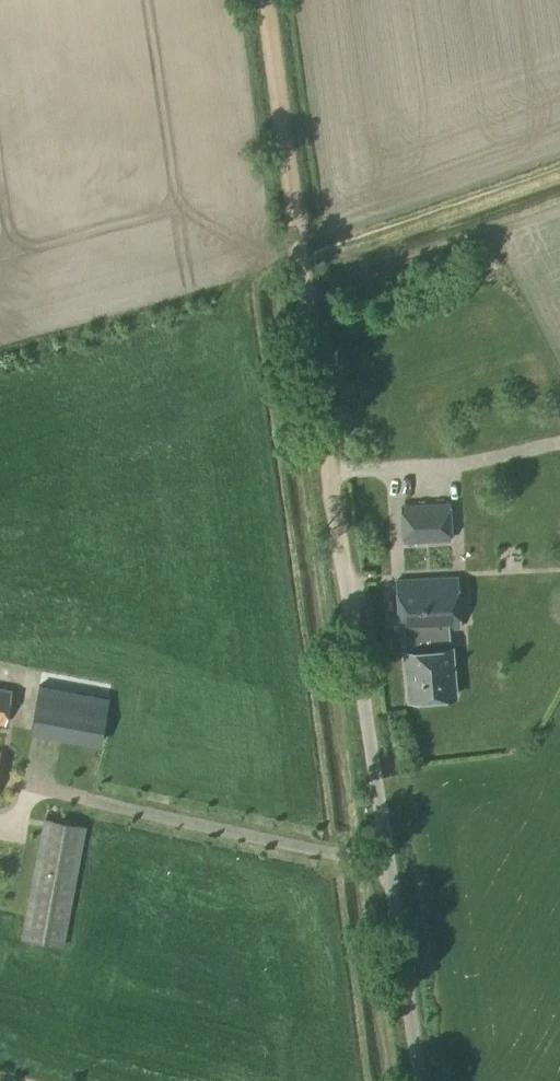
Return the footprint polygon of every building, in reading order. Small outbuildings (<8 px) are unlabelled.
[(403,541),(449,539),(448,504),(402,506),(403,541)] [(449,626),(460,626),(457,576),(396,580),(400,630),(404,630),(406,651),(405,651),(408,699),(455,696),(452,648),(451,648),(449,626)] [(40,681),(30,742),(79,750),(81,739),(99,742),(108,692),(40,681)] [(11,691),(0,689),(0,723),(5,724),(11,691)] [(65,943),(84,824),(45,817),(25,936),(65,943)]
